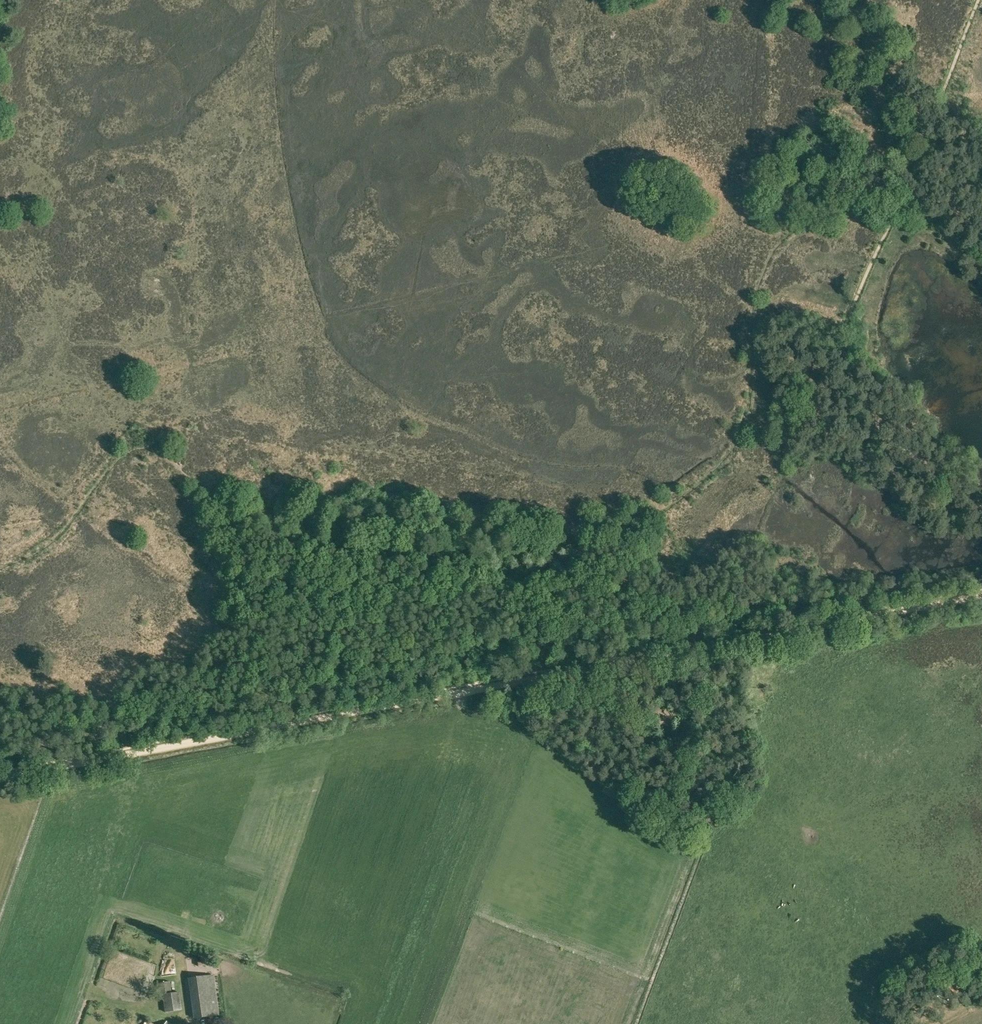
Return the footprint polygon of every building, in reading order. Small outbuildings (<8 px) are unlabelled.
[(673,727),(677,712),(665,709),(664,713),(661,712),(662,710),(657,708),(655,713),(659,714),(658,717),(651,716),(650,719),(652,720),(651,722),(652,722),(651,726),(659,728),(661,724),(668,726),(673,727)] [(706,822),(719,812),(714,805),(711,807),(708,804),(698,812),(706,822)] [(947,966),(940,971),(944,976),(951,971),(947,966)] [(218,1015),(212,975),(188,978),(194,1018),(218,1015)] [(961,993),(949,979),(941,985),(952,1000),(961,993)] [(169,982),(157,983),(159,995),(163,995),(165,1012),(181,1010),(178,992),(171,993),(169,982)]
